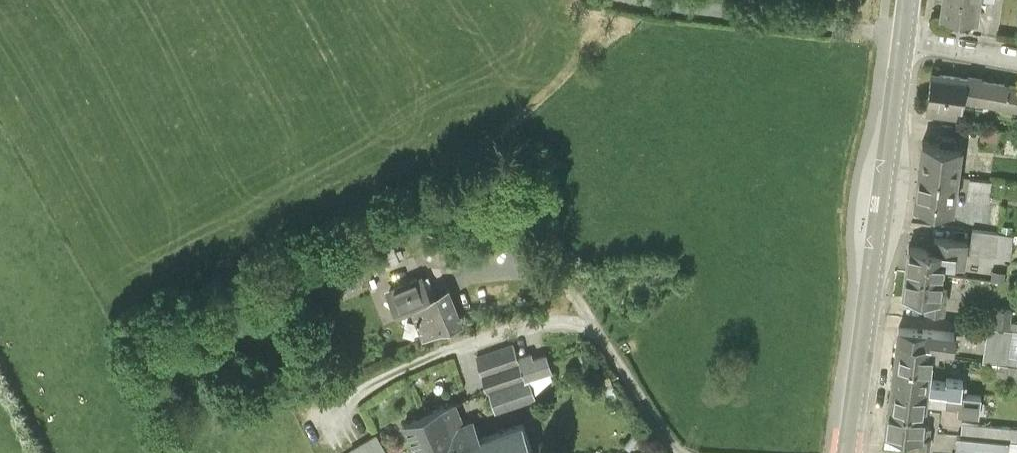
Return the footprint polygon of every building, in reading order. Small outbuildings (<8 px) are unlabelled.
[(978,0),(944,0),(942,14),(976,18),(978,0)] [(958,106),(963,107),(964,102),(1016,110),(1016,85),(936,72),(930,108),(957,113),(958,106)] [(963,145),(923,140),(919,171),(959,176),(963,145)] [(959,176),(919,171),(915,204),(955,209),(959,176)] [(990,181),(970,179),(968,198),(989,200),(990,181)] [(364,239),(376,270),(399,260),(394,248),(422,237),(415,219),(364,239)] [(1007,257),(1011,233),(974,228),(972,239),(968,238),(966,251),(1007,257)] [(933,239),(928,238),(927,246),(910,244),(906,270),(944,275),(945,263),(964,266),(966,251),(968,238),(934,234),(933,239)] [(944,275),(906,270),(903,296),(927,299),(926,311),(945,314),(948,290),(942,290),(944,275)] [(993,271),(992,281),(1003,282),(1005,273),(993,271)] [(430,301),(422,281),(390,294),(400,320),(414,314),(424,341),(461,326),(449,293),(430,301)] [(1016,323),(1010,323),(1012,309),(997,308),(994,329),(1016,332),(1016,323)] [(956,323),(900,317),(895,365),(932,370),(933,360),(945,361),(946,353),(952,354),(956,323)] [(989,329),(985,362),(994,363),(1016,366),(1016,332),(994,329),(989,329)] [(515,347),(479,360),(497,409),(532,397),(531,394),(526,380),(548,372),(552,370),(549,364),(546,356),(534,360),(532,354),(519,359),(515,347)] [(994,363),(992,376),(1016,380),(1016,366),(994,363)] [(945,383),(930,381),(932,370),(895,365),(892,387),(940,393),(960,395),(962,381),(945,379),(945,383)] [(551,379),(548,372),(526,380),(531,394),(551,379)] [(940,393),(892,387),(890,408),(927,413),(928,404),(938,406),(940,393)] [(960,395),(940,393),(938,406),(958,408),(957,415),(978,418),(980,398),(960,395)] [(430,415),(445,452),(448,452),(454,451),(479,441),(471,421),(463,424),(455,405),(430,415)] [(927,413),(890,408),(887,433),(905,435),(925,438),(931,438),(932,429),(925,429),(927,413)] [(430,415),(404,426),(416,452),(445,452),(430,415)] [(489,437),(495,452),(532,452),(521,425),(489,437)] [(963,437),(1007,441),(1007,438),(1016,439),(1016,430),(964,426),(963,437)] [(925,438),(905,435),(904,449),(929,452),(931,438),(925,438)] [(377,436),(351,451),(353,452),(387,452),(377,436)] [(1007,441),(963,437),(959,436),(958,452),(1006,452),(1007,441)] [(454,451),(455,452),(495,452),(489,437),(479,441),(454,451)] [(1007,441),(1006,452),(1016,452),(1016,439),(1007,438),(1007,441)]
